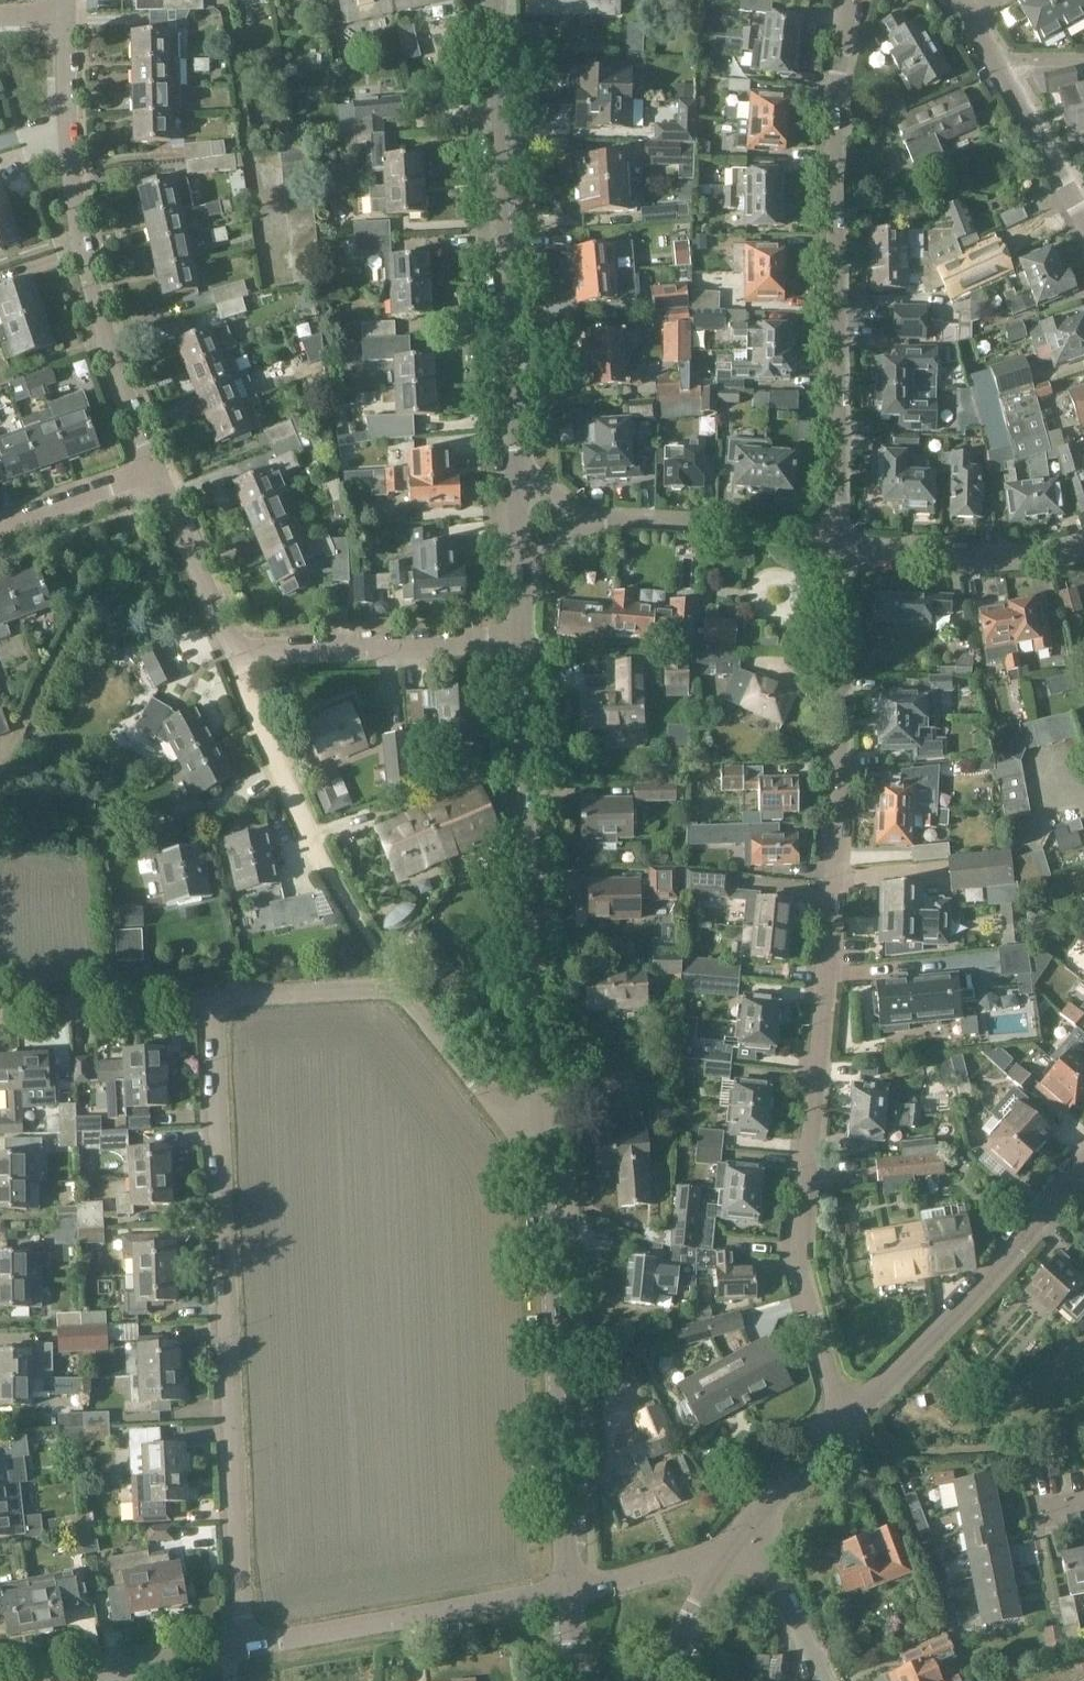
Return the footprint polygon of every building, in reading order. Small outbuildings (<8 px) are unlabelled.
[(137,12),(162,12),(162,0),(136,0),(137,12)] [(162,12),(176,12),(191,11),(203,11),(202,0),(162,0),(162,12)] [(332,0),(324,0),(328,27),(338,25),(332,0)] [(390,11),(387,0),(339,0),(344,21),(390,11)] [(390,11),(435,0),(387,0),(390,11)] [(619,0),(527,0),(527,12),(619,14),(619,0)] [(767,14),(766,27),(756,26),(755,31),(743,30),(742,40),(797,47),(799,35),(803,32),(804,25),(800,21),(801,18),(771,15),(773,0),(741,0),(740,11),(767,14)] [(1065,32),(1048,0),(1021,0),(1017,2),(1018,4),(1012,7),(1021,23),(1027,20),(1041,45),(1065,32)] [(1065,32),(1083,21),(1083,10),(1079,0),(1048,0),(1065,32)] [(149,13),(150,33),(168,33),(168,34),(177,33),(176,26),(184,26),(191,11),(176,12),(149,13)] [(891,56),(901,73),(920,61),(916,53),(924,49),(923,46),(932,41),(920,21),(909,27),(901,14),(881,26),(897,52),(891,56)] [(132,34),(133,61),(179,60),(178,33),(177,33),(168,34),(168,33),(150,33),(132,34)] [(731,50),(752,53),(750,71),(762,73),(762,71),(778,73),(781,78),(789,78),(793,75),(794,75),(794,74),(799,71),(800,63),(796,60),(797,47),(742,40),(742,41),(733,40),(731,50)] [(950,71),(932,41),(923,46),(924,49),(916,53),(920,61),(901,73),(911,90),(923,82),(925,86),(950,71)] [(133,61),(133,88),(181,87),(180,60),(179,60),(133,61)] [(209,74),(209,60),(194,61),(194,74),(209,74)] [(578,68),(577,97),(630,99),(631,70),(578,68)] [(1048,94),(1061,92),(1069,142),(1083,140),(1083,85),(1078,86),(1074,69),(1045,75),(1048,94)] [(409,77),(412,88),(419,86),(417,75),(409,77)] [(725,108),(724,119),(738,121),(749,122),(785,124),(785,123),(790,119),(790,112),(786,108),(787,97),(774,96),(774,94),(752,93),(754,81),(727,80),(726,91),(751,94),(750,105),(738,104),(737,109),(725,108)] [(696,85),(676,85),(675,100),(695,101),(696,85)] [(134,115),(134,116),(170,116),(182,115),(181,87),(133,88),(134,115)] [(961,93),(910,114),(922,143),(924,142),(931,159),(929,160),(933,170),(932,170),(934,174),(948,169),(945,163),(946,163),(942,154),(943,154),(938,142),(976,127),(975,124),(976,120),(974,113),(969,112),(967,107),(969,103),(967,97),(962,95),(961,93)] [(629,128),(630,99),(577,97),(576,126),(629,128)] [(340,140),(357,138),(356,123),(382,120),(404,118),(401,98),(352,102),(352,106),(337,107),(340,140)] [(654,125),(654,143),(695,143),(695,130),(697,102),(678,102),(678,104),(678,109),(677,126),(654,125)] [(910,114),(895,121),(912,160),(914,166),(916,165),(920,175),(932,170),(933,170),(929,160),(931,159),(924,142),(922,143),(910,114)] [(134,142),(170,142),(170,140),(170,116),(134,116),(134,142)] [(356,123),(357,138),(357,139),(383,136),(383,135),(382,120),(356,123)] [(783,150),(784,140),(788,137),(789,130),(785,126),(785,124),(749,122),(747,150),(770,151),(770,149),(783,150)] [(346,153),(358,151),(358,154),(368,154),(369,173),(385,172),(386,188),(423,185),(421,156),(385,157),(383,136),(357,139),(345,141),(346,153)] [(695,160),(695,143),(654,143),(645,142),(644,166),(680,167),(680,160),(695,160)] [(211,143),(184,147),(186,162),(225,158),(223,143),(211,144),(211,143)] [(709,144),(698,143),(697,158),(709,158),(709,144)] [(306,145),(280,147),(281,159),(307,156),(306,145)] [(577,155),(578,184),(625,181),(623,152),(577,155)] [(236,169),(242,168),(241,156),(225,158),(186,162),(188,177),(236,171),(236,169)] [(281,159),(282,174),(309,171),(307,156),(281,159)] [(723,188),(723,197),(783,198),(783,186),(786,184),(786,176),(783,174),(783,170),(746,169),(746,171),(730,171),(731,189),(723,188)] [(282,174),(284,187),(310,184),(309,171),(282,174)] [(157,184),(138,188),(145,219),(180,211),(193,209),(187,181),(174,184),(174,183),(157,187),(157,184)] [(626,199),(625,181),(578,184),(580,213),(637,210),(636,199),(626,199)] [(284,187),(285,200),(312,198),(310,184),(284,187)] [(921,184),(906,190),(911,202),(926,196),(921,184)] [(370,189),(371,217),(425,215),(423,185),(386,188),(370,189)] [(738,212),(746,212),(745,225),(782,226),(782,225),(786,222),(786,214),(782,211),(783,198),(723,197),(723,210),(738,210),(738,212)] [(285,200),(287,214),(313,212),(312,198),(285,200)] [(221,213),(231,210),(229,202),(219,204),(219,203),(204,206),(207,219),(222,216),(221,213)] [(963,202),(942,210),(951,230),(955,241),(957,241),(976,232),(963,202)] [(641,210),(642,224),(690,220),(688,205),(641,210)] [(6,208),(0,210),(0,248),(18,242),(6,208)] [(180,211),(145,219),(150,243),(185,235),(180,211)] [(313,212),(287,214),(288,228),(315,225),(313,212)] [(389,223),(354,225),(355,240),(390,238),(389,223)] [(315,225),(288,228),(290,242),(316,239),(315,225)] [(227,242),(225,229),(210,233),(213,245),(227,242)] [(951,230),(924,231),(924,260),(932,260),(947,291),(950,298),(958,297),(1012,272),(994,234),(960,250),(957,241),(955,241),(951,230)] [(869,232),(869,261),(924,260),(924,231),(905,232),(869,232)] [(185,235),(150,243),(156,269),(191,262),(185,235)] [(355,240),(356,255),(391,253),(390,238),(355,240)] [(708,238),(695,238),(694,249),(709,250),(708,238)] [(316,239),(290,242),(291,255),(317,252),(316,239)] [(673,244),(675,267),(690,266),(689,242),(673,244)] [(571,264),(575,266),(576,276),(634,271),(632,243),(574,248),(574,253),(571,255),(571,264)] [(325,246),(326,256),(341,255),(339,245),(325,246)] [(733,274),(746,274),(783,274),(783,271),(786,269),(786,261),(783,259),(783,246),(769,246),(732,247),(733,274)] [(1006,277),(1012,291),(1060,271),(1058,264),(1060,261),(1057,253),(1052,252),(1051,248),(1018,261),(1022,270),(1006,277)] [(317,252),(291,255),(292,268),(319,266),(317,252)] [(389,271),(390,287),(428,285),(426,256),(383,258),(384,271),(389,271)] [(906,290),(906,277),(919,277),(928,294),(931,293),(933,297),(947,291),(932,260),(924,260),(869,261),(870,290),(906,290)] [(197,289),(191,262),(156,269),(162,297),(197,289)] [(292,268),(294,283),(320,279),(319,266),(292,268)] [(575,299),(578,302),(578,303),(615,300),(616,303),(640,301),(638,277),(635,277),(634,271),(576,276),(577,289),(574,291),(575,299)] [(1004,294),(1006,299),(1005,304),(1008,310),(1011,312),(1013,315),(1076,290),(1075,288),(1077,284),(1075,276),(1070,275),(1069,271),(1061,274),(1060,271),(1012,291),(1004,294)] [(783,300),(783,290),(786,287),(786,279),(783,276),(783,274),(746,274),(745,302),(768,302),(768,300),(783,300)] [(4,325),(41,313),(30,279),(0,289),(0,312),(4,325)] [(211,292),(216,307),(242,300),(248,298),(243,282),(211,292)] [(429,314),(428,285),(390,287),(392,316),(429,314)] [(653,312),(665,311),(687,308),(689,308),(686,285),(650,288),(653,312)] [(693,292),(692,310),(719,311),(720,293),(693,292)] [(247,314),(242,300),(216,307),(220,322),(247,314)] [(970,313),(960,313),(960,330),(959,330),(959,343),(972,340),(972,324),(984,320),(983,303),(970,303),(970,313)] [(893,325),(926,325),(926,307),(893,306),(893,325)] [(687,308),(665,311),(665,313),(667,326),(689,324),(687,308)] [(689,310),(689,324),(691,324),(691,329),(725,330),(725,311),(719,311),(692,310),(689,310)] [(1032,342),(1035,351),(1048,346),(1083,335),(1083,313),(1083,310),(1060,318),(1041,324),(1033,327),(1029,334),(1032,342)] [(6,361),(52,346),(41,313),(4,325),(0,327),(0,387),(14,382),(6,361)] [(394,324),(361,325),(362,340),(395,339),(394,324)] [(655,380),(656,401),(656,405),(659,405),(659,401),(701,398),(701,389),(689,389),(690,365),(691,365),(691,329),(691,324),(689,324),(667,326),(664,326),(664,365),(678,366),(679,378),(655,380)] [(1009,344),(1027,338),(1022,324),(1005,329),(1009,344)] [(732,339),(747,340),(747,352),(790,353),(790,350),(794,347),(794,339),(790,336),(790,326),(733,325),(732,339)] [(926,326),(892,325),(892,341),(926,342),(926,326)] [(176,342),(186,367),(230,350),(220,326),(210,330),(210,329),(176,342)] [(579,353),(580,363),(623,359),(621,344),(637,343),(636,329),(581,334),(583,349),(579,353)] [(301,342),(306,354),(323,347),(321,334),(301,342)] [(1035,351),(1035,352),(1036,355),(1040,365),(1053,361),(1055,367),(1083,358),(1083,335),(1048,346),(1035,351)] [(347,341),(348,355),(396,353),(395,339),(362,340),(347,341)] [(323,347),(306,354),(310,366),(324,360),(323,347)] [(876,382),(876,388),(935,388),(936,349),(901,348),(901,361),(876,360),(876,368),(872,371),(872,379),(876,382)] [(186,367),(196,393),(240,375),(230,350),(186,367)] [(740,390),(739,391),(744,391),(745,379),(790,380),(790,370),(793,366),(794,359),(790,355),(790,353),(747,352),(735,352),(735,350),(733,350),(733,363),(732,363),(732,372),(717,372),(716,390),(740,390)] [(966,378),(988,452),(1011,447),(997,397),(999,396),(1033,386),(1033,388),(1048,384),(1060,380),(1055,367),(1053,361),(1040,365),(1036,355),(1025,359),(1024,359),(1024,358),(991,369),(966,378)] [(395,359),(396,389),(433,387),(432,358),(395,359)] [(624,372),(623,359),(580,363),(581,373),(585,376),(586,388),(641,383),(640,371),(624,372)] [(50,371),(37,375),(42,388),(55,384),(50,371)] [(324,373),(308,380),(305,384),(324,397),(327,393),(324,373)] [(196,393),(206,418),(256,398),(247,374),(240,377),(240,375),(196,393)] [(24,381),(30,399),(36,401),(46,398),(42,388),(37,375),(24,381)] [(997,397),(1011,447),(1014,462),(1015,462),(1028,459),(1045,454),(1050,453),(1050,452),(1046,435),(1036,401),(1052,395),(1048,384),(1033,388),(1033,386),(999,396),(997,397)] [(414,438),(413,417),(435,416),(433,387),(396,389),(397,416),(366,418),(368,443),(414,438)] [(1068,393),(1080,426),(1083,425),(1083,387),(1068,393)] [(935,431),(935,388),(876,388),(876,396),(872,399),(872,407),(876,410),(876,417),(905,418),(905,430),(935,431)] [(659,401),(659,405),(661,421),(702,418),(715,417),(715,414),(717,414),(717,404),(716,390),(701,389),(701,398),(659,401)] [(740,390),(716,390),(717,404),(739,405),(739,391),(740,390)] [(798,411),(799,393),(770,392),(768,410),(798,411)] [(49,406),(50,410),(53,418),(54,418),(68,458),(98,447),(86,414),(89,413),(83,394),(49,406)] [(256,398),(206,418),(217,444),(234,438),(237,444),(251,438),(248,432),(260,427),(253,409),(261,406),(258,399),(257,399),(256,398)] [(584,437),(587,440),(588,450),(630,447),(629,426),(658,423),(656,405),(656,401),(623,404),(624,421),(586,423),(587,428),(583,430),(584,437)] [(50,410),(21,421),(26,433),(27,432),(40,469),(68,458),(54,418),(53,418),(50,410)] [(265,433),(271,446),(304,433),(299,419),(265,433)] [(40,469),(27,432),(26,433),(12,438),(11,433),(0,437),(0,451),(10,480),(40,469)] [(234,484),(245,509),(286,492),(287,495),(289,494),(281,475),(298,468),(293,455),(302,451),(299,445),(309,441),(305,432),(304,433),(271,446),(276,460),(272,462),(274,468),(234,484)] [(919,436),(893,435),(894,447),(919,448),(919,436)] [(665,487),(669,487),(673,491),(681,491),(685,487),(702,487),(703,442),(685,441),(685,448),(666,448),(665,487)] [(1057,451),(1060,459),(1065,478),(1066,477),(1083,472),(1083,469),(1079,454),(1083,452),(1083,442),(1076,444),(1076,445),(1057,451)] [(733,488),(747,489),(751,493),(762,494),(766,448),(736,446),(733,488)] [(581,465),(586,468),(586,478),(605,476),(605,482),(644,479),(644,477),(646,477),(644,459),(631,459),(630,447),(588,450),(585,450),(585,453),(581,457),(581,465)] [(988,452),(990,472),(991,475),(1003,474),(1010,522),(1024,520),(1024,523),(1027,525),(1039,524),(1032,483),(1031,483),(1017,485),(1015,470),(1014,470),(1005,472),(1004,463),(1013,462),(1014,462),(1011,447),(988,452)] [(774,494),(778,491),(791,492),(794,450),(766,448),(762,494),(774,494)] [(345,485),(371,483),(451,479),(449,449),(411,451),(407,452),(407,476),(401,476),(401,469),(386,470),(386,471),(345,473),(345,485)] [(1050,453),(1045,454),(1046,461),(1060,459),(1057,451),(1057,450),(1050,451),(1050,452),(1050,453)] [(902,501),(903,472),(904,472),(904,464),(905,453),(874,452),(873,481),(883,481),(882,500),(902,501)] [(943,473),(951,473),(950,517),(978,518),(979,469),(970,469),(971,454),(952,453),(952,454),(943,454),(943,473)] [(1028,459),(1031,483),(1032,483),(1039,524),(1047,523),(1050,519),(1050,516),(1063,514),(1058,480),(1049,481),(1046,461),(1045,454),(1028,459)] [(323,478),(333,503),(342,499),(337,472),(323,478)] [(934,473),(904,472),(903,472),(902,501),(901,512),(932,514),(934,473)] [(1083,513),(1083,477),(1071,481),(1082,514),(1083,513)] [(388,497),(387,494),(402,493),(402,487),(409,487),(410,509),(430,508),(430,505),(459,503),(459,498),(464,496),(464,487),(459,485),(458,478),(451,479),(371,483),(372,498),(388,497)] [(286,492),(245,509),(245,510),(255,534),(296,517),(287,495),(286,492)] [(335,519),(345,515),(342,499),(333,503),(333,504),(335,519)] [(296,517),(255,534),(266,559),(299,545),(306,542),(296,517)] [(437,537),(436,524),(418,525),(418,538),(437,537)] [(326,558),(332,558),(334,583),(349,583),(348,540),(330,540),(327,534),(300,546),(299,545),(266,559),(277,585),(310,570),(306,560),(323,553),(326,558)] [(390,564),(390,576),(455,571),(454,542),(450,542),(448,538),(439,539),(438,543),(416,544),(417,568),(406,569),(406,563),(390,564)] [(354,577),(355,606),(372,605),(372,592),(393,590),(393,589),(415,587),(416,600),(435,599),(435,596),(464,595),(464,591),(469,588),(469,579),(463,577),(463,571),(455,571),(390,576),(354,577)] [(37,572),(7,583),(20,618),(21,623),(35,618),(34,613),(49,608),(47,602),(61,597),(52,573),(39,578),(37,572)] [(0,585),(0,642),(11,638),(7,628),(6,628),(4,624),(20,618),(7,583),(0,585)] [(1083,611),(1076,588),(1057,593),(1063,616),(1083,611)] [(613,606),(611,634),(652,637),(652,639),(668,640),(668,644),(694,646),(706,647),(706,643),(731,645),(734,645),(735,623),(705,621),(705,622),(696,621),(697,604),(671,602),(671,608),(653,606),(653,609),(638,608),(632,608),(632,607),(633,595),(614,594),(613,606)] [(872,604),(872,612),(875,614),(874,622),(928,625),(929,613),(951,614),(951,596),(903,594),(903,596),(876,594),(876,603),(872,604)] [(1008,605),(1016,645),(1034,641),(1037,652),(1049,649),(1043,619),(1042,619),(1038,599),(1026,602),(1023,599),(1015,601),(1013,604),(1008,605)] [(560,602),(557,636),(611,640),(611,634),(613,606),(560,602)] [(1016,645),(1008,605),(978,611),(986,650),(988,662),(1005,659),(1005,658),(1018,656),(1016,645)] [(418,615),(417,607),(405,608),(406,616),(418,615)] [(139,655),(155,690),(177,679),(161,644),(139,655)] [(663,666),(664,688),(690,687),(688,652),(662,654),(663,666)] [(721,697),(782,725),(795,694),(734,666),(734,653),(691,652),(691,676),(731,677),(721,697)] [(972,675),(972,668),(973,668),(973,654),(955,654),(956,669),(940,669),(940,675),(972,675)] [(1018,656),(1005,658),(1005,659),(1007,671),(1021,669),(1020,667),(1018,656)] [(581,730),(643,728),(641,664),(618,665),(618,695),(580,696),(581,730)] [(1027,666),(1020,667),(1021,669),(1022,677),(1029,675),(1027,666)] [(1083,687),(1083,667),(1071,671),(1076,689),(1083,687)] [(878,700),(878,714),(880,714),(880,720),(926,720),(940,719),(940,693),(953,693),(953,677),(929,678),(929,691),(880,692),(880,700),(878,700)] [(438,691),(442,747),(478,745),(474,689),(438,691)] [(423,725),(421,692),(406,693),(408,726),(423,725)] [(167,745),(170,744),(179,761),(213,743),(205,727),(208,726),(198,707),(179,717),(171,712),(172,711),(152,699),(134,729),(154,741),(156,739),(167,745)] [(319,722),(305,727),(319,762),(335,755),(337,760),(366,748),(349,705),(317,718),(319,722)] [(0,711),(0,736),(9,733),(1,710),(0,711)] [(1069,714),(1058,717),(1064,742),(1075,739),(1078,739),(1069,714)] [(1058,717),(1046,719),(1052,744),(1064,742),(1058,717)] [(879,746),(880,746),(881,748),(914,748),(914,761),(945,758),(944,741),(934,741),(934,729),(941,729),(940,720),(940,719),(926,720),(880,720),(880,735),(879,735),(879,746)] [(1034,722),(1032,723),(1038,748),(1039,747),(1052,744),(1046,719),(1034,722)] [(1020,726),(1026,751),(1038,748),(1032,723),(1020,726)] [(989,734),(991,742),(992,751),(1020,763),(1021,761),(1026,751),(1020,726),(989,734)] [(382,737),(387,790),(412,787),(407,735),(382,737)] [(981,758),(994,757),(992,751),(991,742),(979,744),(981,758)] [(232,779),(213,743),(179,761),(187,776),(184,777),(194,798),(232,779)] [(1020,763),(992,751),(994,757),(997,777),(998,780),(1023,775),(1022,772),(1021,761),(1020,763)] [(995,771),(994,761),(975,762),(975,772),(995,771)] [(709,772),(709,764),(688,765),(690,778),(698,778),(705,773),(709,772)] [(743,814),(744,825),(760,825),(760,822),(762,822),(782,821),(783,812),(797,812),(795,777),(743,779),(743,767),(721,768),(721,793),(735,792),(757,791),(757,813),(743,814)] [(998,780),(1000,793),(1026,788),(1023,775),(998,780)] [(676,802),(676,786),(635,787),(635,803),(676,802)] [(911,817),(938,818),(938,810),(938,803),(912,801),(912,787),(878,786),(878,800),(877,814),(911,816),(911,817)] [(1026,788),(1000,793),(1002,804),(1003,806),(1028,801),(1028,799),(1026,788)] [(479,789),(424,811),(444,860),(500,838),(479,789)] [(601,838),(601,846),(616,845),(616,838),(631,838),(630,801),(580,802),(581,839),(601,838)] [(1003,806),(1005,819),(1030,815),(1028,801),(1003,806)] [(169,810),(170,814),(168,815),(170,825),(172,825),(173,832),(191,828),(190,824),(205,820),(200,802),(169,810)] [(877,814),(876,842),(910,844),(911,829),(922,830),(922,828),(937,829),(937,827),(948,827),(949,811),(938,810),(938,818),(911,817),(911,816),(877,814)] [(375,830),(397,881),(428,869),(427,867),(444,860),(424,811),(375,830)] [(1083,831),(1080,820),(1065,825),(1068,836),(1083,831)] [(760,865),(796,863),(795,834),(761,836),(760,825),(744,825),(687,827),(686,846),(759,844),(760,865)] [(278,884),(268,833),(224,841),(234,893),(278,884)] [(912,864),(948,860),(948,858),(950,858),(949,844),(911,848),(912,864)] [(198,846),(155,855),(166,906),(209,898),(198,846)] [(1041,850),(1028,854),(1029,857),(1036,880),(1050,875),(1041,850)] [(948,858),(948,860),(951,893),(1013,886),(1010,852),(959,857),(950,858),(948,858)] [(1028,854),(1016,858),(1022,884),(1036,880),(1029,857),(1028,854)] [(640,919),(640,899),(650,898),(650,901),(678,900),(678,888),(684,888),(686,870),(686,867),(648,868),(649,881),(588,883),(589,921),(640,919)] [(728,900),(731,874),(686,870),(684,888),(683,896),(728,900)] [(883,884),(882,914),(947,915),(947,902),(935,901),(935,899),(921,899),(922,885),(883,884)] [(319,921),(313,895),(283,901),(288,927),(319,921)] [(743,913),(742,928),(788,932),(791,903),(755,899),(754,914),(743,913)] [(1072,909),(1069,899),(1054,904),(1057,914),(1072,909)] [(1025,944),(1020,904),(1000,906),(1004,946),(1025,944)] [(383,926),(383,930),(389,932),(393,932),(399,931),(403,929),(406,927),(410,924),(413,920),(415,915),(416,911),(416,907),(413,906),(409,906),(404,906),(399,907),(395,909),(392,911),(389,914),(386,917),(385,920),(383,926)] [(116,929),(143,928),(142,910),(115,911),(116,929)] [(882,914),(882,944),(920,945),(921,932),(934,932),(935,929),(947,929),(947,915),(882,914)] [(334,915),(323,917),(325,928),(337,926),(334,915)] [(1070,927),(1071,929),(1083,937),(1083,922),(1070,927)] [(750,958),(785,961),(788,932),(742,928),(740,942),(751,943),(750,958)] [(143,962),(141,931),(115,932),(116,963),(143,962)] [(662,941),(662,949),(677,949),(677,934),(668,934),(662,941)] [(1032,987),(1031,976),(1032,976),(1030,964),(1029,957),(1027,946),(998,949),(1001,978),(1017,977),(1019,989),(1033,988),(1032,987)] [(1036,947),(1029,957),(1030,964),(1032,976),(1031,976),(1032,987),(1033,987),(1052,959),(1036,947)] [(652,975),(680,975),(682,959),(682,954),(652,954),(652,975)] [(680,975),(682,975),(739,981),(740,965),(682,959),(680,975)] [(586,977),(587,1005),(587,1011),(646,1008),(645,975),(586,977)] [(871,995),(872,1006),(874,1017),(879,1019),(880,1027),(961,1019),(957,975),(876,982),(877,991),(871,995)] [(742,981),(739,981),(691,977),(689,994),(740,999),(742,981)] [(669,1031),(678,1031),(680,998),(671,997),(669,1031)] [(742,997),(740,1023),(776,1026),(779,1000),(742,997)] [(1060,1014),(1079,1030),(1083,1024),(1083,1016),(1070,1003),(1060,1014)] [(737,1049),(774,1053),(776,1026),(740,1023),(737,1049)] [(678,1059),(705,1061),(730,1064),(732,1047),(680,1042),(678,1059)] [(1056,1066),(1083,1091),(1083,1054),(1074,1046),(1056,1066)] [(95,1065),(96,1083),(106,1082),(124,1081),(124,1082),(164,1079),(163,1051),(123,1053),(123,1064),(95,1065)] [(957,1086),(959,1085),(969,1083),(962,1056),(950,1058),(935,1059),(941,1087),(957,1086)] [(21,1092),(23,1092),(37,1091),(38,1102),(54,1100),(54,1089),(47,1089),(46,1073),(54,1073),(53,1057),(45,1057),(19,1058),(21,1092)] [(6,1093),(7,1120),(0,1120),(0,1135),(23,1134),(23,1092),(21,1092),(19,1058),(0,1059),(0,1093),(6,1093)] [(74,1059),(75,1084),(89,1083),(87,1059),(74,1059)] [(729,1081),(730,1064),(705,1061),(703,1078),(729,1081)] [(877,1078),(878,1061),(876,1061),(863,1062),(862,1076),(877,1078)] [(1025,1094),(1036,1082),(1016,1064),(1005,1076),(1025,1094)] [(1083,1093),(1083,1091),(1056,1066),(1038,1086),(1067,1112),(1083,1093)] [(125,1110),(166,1107),(164,1079),(124,1082),(124,1081),(106,1082),(109,1121),(125,1120),(125,1110)] [(729,1092),(727,1108),(768,1111),(771,1085),(735,1082),(734,1092),(729,1092)] [(972,1096),(969,1083),(959,1085),(963,1099),(972,1096)] [(851,1110),(851,1111),(920,1117),(921,1108),(898,1106),(900,1088),(853,1084),(851,1110)] [(990,1114),(1003,1127),(1002,1128),(1034,1155),(1045,1142),(1042,1140),(1049,1132),(1022,1109),(1029,1101),(1014,1087),(990,1114)] [(675,1128),(673,1100),(647,1102),(649,1130),(675,1128)] [(60,1123),(49,1123),(49,1134),(75,1134),(75,1119),(75,1106),(60,1106),(60,1123)] [(726,1125),(731,1125),(730,1134),(766,1138),(768,1111),(727,1108),(726,1125)] [(883,1139),(884,1127),(897,1127),(919,1129),(920,1117),(851,1111),(849,1136),(883,1139)] [(101,1118),(75,1119),(75,1134),(101,1133),(101,1118)] [(1002,1128),(985,1148),(1016,1176),(1034,1155),(1002,1128)] [(698,1130),(697,1147),(721,1150),(723,1132),(698,1130)] [(75,1134),(76,1148),(100,1148),(100,1155),(106,1153),(110,1153),(113,1154),(117,1155),(120,1157),(122,1160),(124,1164),(128,1163),(129,1180),(169,1178),(167,1150),(129,1152),(128,1137),(101,1138),(101,1133),(75,1134)] [(32,1151),(62,1150),(62,1149),(76,1148),(75,1134),(49,1134),(32,1135),(32,1151)] [(616,1165),(616,1167),(648,1165),(649,1165),(647,1135),(594,1139),(597,1168),(599,1168),(599,1166),(616,1165)] [(901,1143),(902,1160),(911,1159),(937,1156),(935,1139),(901,1143)] [(719,1167),(720,1164),(721,1150),(697,1147),(695,1165),(717,1167),(719,1167)] [(937,1156),(911,1159),(913,1177),(944,1173),(942,1155),(937,1156)] [(26,1184),(26,1171),(47,1171),(47,1156),(0,1157),(0,1184),(26,1184)] [(877,1163),(879,1181),(913,1177),(911,1159),(902,1160),(877,1163)] [(719,1167),(717,1167),(715,1190),(725,1191),(761,1194),(763,1168),(727,1165),(720,1164),(719,1167)] [(616,1167),(620,1209),(651,1206),(648,1165),(616,1167)] [(116,1197),(117,1216),(133,1215),(133,1209),(170,1207),(169,1178),(129,1180),(130,1196),(116,1197)] [(44,1216),(44,1183),(26,1184),(0,1185),(0,1217),(44,1216)] [(672,1233),(669,1248),(670,1249),(673,1249),(673,1246),(695,1247),(698,1248),(698,1250),(712,1251),(715,1217),(758,1221),(761,1194),(725,1191),(723,1207),(706,1205),(706,1214),(698,1214),(701,1189),(677,1187),(672,1233)] [(101,1203),(78,1205),(79,1231),(103,1230),(101,1203)] [(57,1216),(54,1217),(55,1232),(79,1231),(78,1205),(76,1205),(76,1208),(57,1208),(57,1216)] [(920,1249),(926,1278),(974,1269),(965,1217),(946,1220),(944,1209),(921,1213),(923,1225),(927,1247),(920,1249)] [(875,1287),(926,1278),(920,1249),(927,1247),(923,1225),(865,1235),(875,1287)] [(646,1226),(642,1241),(669,1248),(672,1233),(646,1226)] [(103,1230),(79,1231),(79,1244),(104,1243),(103,1230)] [(55,1232),(56,1245),(79,1244),(79,1231),(55,1232)] [(123,1261),(134,1261),(135,1277),(174,1275),(173,1247),(151,1248),(150,1237),(122,1239),(123,1261)] [(696,1290),(696,1272),(698,1250),(698,1248),(695,1247),(673,1246),(673,1249),(670,1249),(669,1263),(660,1262),(629,1258),(624,1305),(655,1308),(656,1295),(676,1297),(677,1288),(696,1290)] [(696,1272),(716,1271),(717,1300),(756,1298),(754,1269),(735,1271),(734,1254),(715,1255),(715,1252),(712,1251),(698,1250),(696,1272)] [(1054,1311),(1058,1306),(1077,1322),(1083,1313),(1083,1282),(1066,1267),(1070,1263),(1059,1253),(1028,1288),(1054,1311)] [(0,1255),(0,1282),(41,1282),(41,1269),(50,1269),(50,1255),(0,1255)] [(148,1313),(148,1304),(175,1303),(174,1275),(135,1277),(136,1293),(126,1294),(127,1315),(148,1313)] [(41,1282),(0,1282),(0,1310),(41,1309),(41,1282)] [(712,1318),(710,1306),(695,1308),(696,1322),(712,1318)] [(81,1314),(82,1328),(105,1326),(105,1313),(81,1314)] [(58,1315),(59,1329),(82,1328),(81,1314),(58,1315)] [(738,1314),(706,1324),(710,1338),(742,1329),(738,1314)] [(105,1326),(82,1328),(83,1342),(106,1341),(106,1342),(138,1340),(138,1338),(137,1324),(105,1326)] [(710,1338),(706,1324),(673,1333),(678,1347),(710,1338)] [(59,1343),(83,1342),(82,1328),(59,1329),(59,1343)] [(138,1338),(138,1340),(138,1348),(140,1376),(179,1374),(178,1346),(155,1347),(155,1337),(138,1338)] [(764,1339),(721,1363),(743,1404),(742,1404),(744,1406),(747,1405),(748,1406),(789,1383),(764,1339)] [(52,1379),(51,1346),(38,1346),(38,1353),(0,1353),(0,1380),(52,1379)] [(742,1404),(743,1404),(721,1363),(677,1387),(700,1428),(742,1404)] [(140,1376),(129,1376),(130,1405),(150,1404),(151,1413),(170,1412),(170,1403),(181,1402),(179,1374),(140,1376)] [(41,1393),(41,1394),(83,1393),(82,1378),(52,1379),(0,1380),(0,1407),(29,1407),(29,1393),(41,1393)] [(83,1415),(83,1430),(108,1428),(108,1414),(83,1415)] [(58,1430),(83,1430),(83,1415),(58,1416),(58,1430)] [(643,1475),(612,1488),(626,1522),(679,1500),(665,1466),(649,1472),(645,1460),(670,1450),(659,1425),(625,1439),(635,1465),(638,1463),(643,1475)] [(84,1444),(109,1443),(108,1428),(83,1430),(84,1444)] [(59,1445),(84,1444),(83,1430),(58,1430),(59,1445)] [(159,1431),(129,1432),(132,1476),(145,1475),(145,1477),(184,1475),(184,1473),(190,1473),(189,1455),(183,1455),(183,1447),(160,1448),(159,1431)] [(694,1471),(687,1455),(677,1459),(684,1475),(694,1471)] [(9,1486),(6,1458),(0,1459),(0,1487),(9,1486)] [(145,1475),(132,1476),(135,1523),(163,1522),(162,1504),(186,1503),(184,1475),(145,1477),(145,1475)] [(954,1485),(959,1508),(995,1501),(990,1478),(954,1485)] [(25,1536),(19,1485),(9,1486),(0,1487),(0,1538),(25,1536)] [(995,1501),(959,1508),(963,1531),(999,1524),(997,1514),(995,1501)] [(911,1513),(916,1525),(925,1521),(920,1510),(911,1513)] [(50,1522),(53,1534),(66,1530),(67,1534),(80,1531),(94,1528),(92,1514),(63,1519),(63,1520),(50,1522)] [(916,1525),(921,1536),(929,1532),(925,1521),(916,1525)] [(963,1531),(967,1554),(1003,1547),(999,1524),(963,1531)] [(834,1568),(837,1575),(836,1578),(839,1585),(842,1587),(845,1594),(861,1587),(863,1592),(911,1573),(893,1526),(877,1533),(877,1535),(867,1539),(867,1536),(841,1546),(845,1555),(840,1566),(834,1568)] [(172,1541),(171,1527),(146,1528),(146,1542),(172,1541)] [(80,1531),(85,1555),(99,1552),(94,1528),(80,1531)] [(71,1557),(85,1555),(80,1531),(67,1534),(71,1557)] [(968,1555),(972,1580),(1008,1573),(1003,1547),(967,1554),(968,1555)] [(170,1552),(148,1556),(151,1570),(158,1610),(186,1605),(179,1565),(172,1566),(170,1552)] [(116,1588),(125,1586),(130,1615),(158,1610),(151,1570),(148,1556),(148,1553),(111,1560),(116,1588)] [(929,1557),(933,1569),(943,1564),(938,1553),(929,1557)] [(1059,1600),(1064,1628),(1078,1625),(1079,1625),(1073,1598),(1083,1596),(1083,1553),(1062,1558),(1070,1598),(1059,1600)] [(933,1569),(938,1580),(948,1576),(943,1564),(933,1569)] [(974,1590),(977,1602),(1013,1595),(1008,1573),(972,1580),(974,1590)] [(29,1593),(36,1632),(63,1626),(54,1577),(42,1579),(44,1590),(29,1593)] [(6,1622),(9,1637),(36,1632),(29,1593),(27,1580),(0,1585),(0,1623),(6,1622)] [(1017,1619),(1013,1595),(977,1602),(981,1626),(1017,1619)] [(940,1604),(945,1615),(955,1611),(950,1600),(940,1604)] [(959,1622),(955,1611),(945,1615),(950,1626),(959,1622)] [(1064,1628),(1071,1659),(1076,1656),(1083,1653),(1083,1652),(1078,1625),(1064,1628)] [(934,1669),(955,1660),(944,1636),(900,1656),(906,1669),(910,1679),(934,1669)] [(382,1655),(381,1669),(390,1670),(392,1655),(382,1655)] [(758,1655),(756,1670),(768,1672),(767,1679),(778,1680),(786,1680),(789,1659),(758,1655)] [(1073,1680),(1083,1680),(1083,1674),(1076,1656),(1071,1659),(1064,1662),(1073,1680)] [(1052,1668),(1058,1680),(1073,1680),(1064,1662),(1052,1668)] [(1041,1673),(1044,1680),(1058,1680),(1052,1668),(1041,1673)] [(906,1669),(889,1676),(891,1680),(939,1680),(934,1669),(910,1679),(906,1669)]
